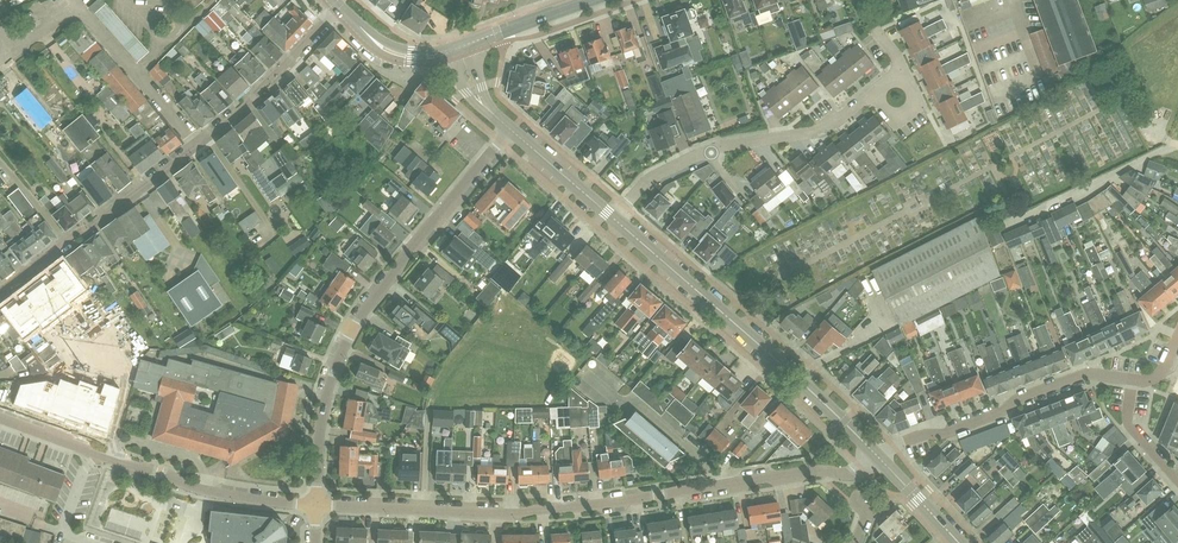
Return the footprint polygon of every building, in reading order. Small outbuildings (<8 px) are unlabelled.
[(104,0),(96,0),(90,5),(96,12),(106,2),(104,0)] [(192,10),(203,0),(184,0),(192,10)] [(240,12),(234,5),(237,2),(235,0),(221,0),(220,1),(235,17),(240,12)] [(268,2),(274,8),(279,4),(283,0),(266,0),(268,2)] [(384,12),(392,2),(390,0),(369,0),(384,12)] [(430,15),(417,7),(422,0),(413,0),(399,21),(419,33),(430,15)] [(750,13),(746,1),(743,2),(743,0),(725,0),(733,22),(743,19),(745,24),(752,21),(754,26),(760,24),(756,15),(755,11),(750,13)] [(770,10),(771,13),(781,10),(777,0),(756,0),(761,13),(770,10)] [(821,9),(827,7),(825,0),(818,0),(821,9)] [(920,6),(917,0),(898,0),(903,12),(920,6)] [(958,4),(961,3),(963,10),(989,0),(957,0),(958,4)] [(1061,77),(1095,60),(1099,54),(1079,0),(1034,0),(1061,77)] [(1168,5),(1166,0),(1144,0),(1149,12),(1168,5)] [(227,24),(235,17),(220,1),(219,1),(220,2),(213,9),(227,24)] [(100,18),(111,8),(106,2),(96,12),(95,12),(100,18)] [(1100,21),(1111,17),(1105,2),(1094,6),(1100,21)] [(285,51),(312,22),(294,5),(288,10),(294,15),(283,26),(273,17),(261,28),(285,51)] [(674,42),(656,47),(663,68),(664,72),(673,69),(681,66),(685,75),(662,83),(668,98),(672,96),(686,131),(688,138),(712,128),(696,89),(692,80),(693,80),(692,78),(693,77),(688,64),(696,61),(703,59),(699,49),(703,47),(698,34),(695,35),(689,20),(695,18),(696,20),(707,16),(703,5),(694,8),(693,7),(686,10),(684,8),(683,7),(682,7),(680,6),(679,6),(678,7),(677,7),(676,8),(675,9),(674,11),(674,12),(674,14),(666,17),(668,24),(664,25),(666,33),(671,32),(674,42)] [(104,23),(116,13),(111,8),(100,18),(104,23)] [(253,20),(261,28),(273,17),(265,8),(253,20)] [(204,19),(217,33),(226,25),(212,10),(204,19)] [(459,22),(447,10),(435,21),(447,34),(459,22)] [(109,29),(121,18),(116,13),(104,23),(109,29)] [(943,17),(934,22),(923,27),(919,20),(920,20),(917,14),(899,22),(902,28),(900,30),(903,36),(905,35),(908,41),(946,23),(943,17)] [(114,34),(125,24),(121,18),(109,29),(114,34)] [(800,18),(794,20),(801,39),(807,36),(800,18)] [(196,26),(202,32),(209,25),(202,19),(196,26)] [(794,20),(787,23),(797,50),(804,47),(801,39),(794,20)] [(928,37),(948,27),(946,23),(908,41),(910,47),(908,48),(914,60),(937,49),(934,42),(931,44),(928,37)] [(80,24),(64,36),(80,54),(94,42),(94,41),(96,40),(92,36),(92,35),(84,26),(84,27),(83,25),(82,25),(81,24),(80,24)] [(118,39),(130,29),(125,24),(114,34),(118,39)] [(637,57),(646,54),(639,36),(638,37),(634,27),(628,29),(628,28),(626,28),(623,27),(620,28),(619,31),(617,31),(624,51),(634,48),(637,57)] [(823,41),(838,36),(834,27),(820,32),(823,41)] [(123,45),(135,35),(130,29),(118,39),(123,45)] [(1043,78),(1045,84),(1061,78),(1061,77),(1043,29),(1030,33),(1046,76),(1043,78)] [(317,47),(312,54),(319,60),(324,54),(344,73),(353,64),(361,56),(334,30),(317,47)] [(261,31),(254,38),(258,42),(260,40),(265,46),(263,47),(275,60),(282,53),(261,31)] [(128,50),(139,40),(135,35),(123,45),(128,50)] [(586,43),(594,67),(600,64),(602,69),(603,69),(603,68),(614,64),(608,45),(605,46),(602,37),(596,39),(593,38),(588,39),(586,43)] [(268,67),(275,60),(263,47),(265,46),(260,40),(258,42),(254,38),(249,42),(253,46),(251,49),(268,67)] [(133,55),(144,45),(139,40),(128,50),(133,55)] [(190,51),(181,40),(175,45),(185,56),(190,51)] [(840,50),(832,40),(826,44),(835,54),(840,50)] [(874,64),(858,44),(852,49),(851,47),(847,50),(865,72),(874,64)] [(144,45),(133,55),(138,62),(149,52),(144,45)] [(575,70),(584,67),(578,48),(578,46),(576,46),(573,45),(568,46),(567,49),(561,52),(564,60),(561,61),(567,79),(577,76),(575,70)] [(583,46),(578,48),(584,67),(589,65),(583,46)] [(183,57),(178,51),(177,53),(173,48),(167,54),(171,58),(170,59),(175,65),(183,57)] [(237,53),(258,77),(266,70),(248,52),(247,53),(242,48),(237,53)] [(104,49),(88,62),(132,113),(166,153),(181,143),(148,100),(104,49)] [(968,52),(952,59),(941,64),(938,58),(941,57),(937,49),(914,60),(921,74),(923,72),(926,78),(970,57),(968,52)] [(804,59),(811,53),(808,50),(801,56),(804,59)] [(844,55),(838,60),(855,80),(865,72),(847,50),(843,54),(844,55)] [(251,84),(258,77),(237,53),(230,59),(235,64),(234,65),(251,84)] [(235,98),(249,85),(221,55),(213,63),(222,73),(217,78),(235,98)] [(547,68),(549,67),(546,62),(542,56),(537,60),(544,70),(547,68)] [(750,57),(743,60),(746,68),(753,65),(750,57)] [(927,85),(932,97),(955,87),(952,80),(949,81),(946,74),(972,62),(970,57),(926,78),(929,84),(927,85)] [(777,65),(773,60),(768,63),(772,68),(777,65)] [(831,63),(827,66),(845,88),(855,80),(838,60),(832,65),(831,63)] [(167,73),(158,62),(149,71),(158,81),(167,73)] [(511,80),(546,89),(547,88),(548,82),(540,80),(535,81),(538,66),(527,63),(526,65),(518,64),(515,65),(514,71),(513,71),(511,80)] [(356,92),(372,75),(360,64),(348,77),(347,77),(334,90),(330,86),(327,89),(318,99),(325,107),(333,99),(335,101),(350,86),(356,92)] [(795,68),(791,72),(809,94),(819,86),(802,66),(797,70),(795,68)] [(834,97),(845,88),(827,66),(823,70),(824,71),(818,77),(834,97)] [(623,69),(615,71),(621,88),(629,85),(623,69)] [(752,79),(759,76),(757,70),(750,73),(752,79)] [(198,75),(226,106),(234,99),(216,79),(212,83),(202,72),(198,75)] [(782,82),(799,102),(809,94),(791,72),(787,75),(788,77),(782,82)] [(649,76),(658,100),(667,97),(658,73),(649,76)] [(219,113),(226,106),(198,75),(194,78),(204,90),(201,93),(219,113)] [(326,122),(328,120),(332,117),(318,99),(318,98),(309,87),(305,90),(295,78),(295,79),(294,78),(292,77),(287,81),(287,84),(288,84),(287,85),(288,86),(283,89),(297,105),(298,108),(310,98),(314,103),(312,104),(326,122)] [(318,98),(327,89),(317,79),(309,87),(318,98)] [(375,120),(395,98),(388,92),(389,91),(376,79),(361,96),(374,108),(369,114),(375,120)] [(537,93),(545,95),(547,88),(546,89),(511,80),(509,90),(510,90),(509,94),(513,98),(520,99),(519,102),(530,104),(533,89),(537,93)] [(419,104),(420,102),(432,89),(423,81),(414,92),(404,107),(397,125),(403,130),(415,116),(423,107),(419,104)] [(775,85),(771,88),(789,110),(799,102),(782,82),(776,86),(775,85)] [(192,101),(208,120),(216,114),(200,95),(199,96),(196,92),(193,95),(188,89),(187,90),(183,85),(180,87),(188,97),(191,95),(195,99),(192,101)] [(180,103),(199,127),(208,120),(192,101),(195,99),(191,95),(188,97),(180,87),(177,89),(185,99),(180,103)] [(982,91),(970,96),(959,102),(956,95),(958,94),(955,87),(932,97),(939,110),(941,109),(944,115),(984,96),(982,91)] [(27,88),(16,97),(40,127),(51,118),(27,88)] [(633,95),(631,88),(624,91),(626,98),(633,95)] [(778,119),(789,110),(771,88),(767,91),(768,93),(762,98),(778,119)] [(288,127),(301,119),(291,105),(292,105),(279,89),(268,99),(280,114),(280,115),(288,127)] [(443,133),(460,113),(432,89),(420,102),(419,104),(423,107),(435,118),(431,123),(443,133)] [(102,101),(120,123),(131,114),(113,94),(106,100),(105,99),(102,101)] [(574,95),(566,104),(550,121),(547,125),(553,130),(552,132),(563,143),(565,142),(571,148),(575,144),(577,146),(593,128),(582,119),(585,115),(576,107),(581,101),(574,95)] [(948,129),(951,127),(954,134),(971,126),(968,119),(964,111),(986,101),(984,96),(944,115),(947,121),(944,122),(948,129)] [(655,114),(674,106),(671,98),(652,105),(655,114)] [(280,115),(280,114),(268,99),(256,108),(269,124),(277,136),(283,131),(274,119),(280,115)] [(559,99),(544,116),(550,121),(566,104),(559,99)] [(593,110),(605,120),(611,113),(599,103),(594,99),(589,106),(593,110)] [(682,135),(677,121),(672,109),(659,114),(663,124),(650,129),(657,149),(676,142),(675,138),(682,135)] [(249,148),(251,151),(269,136),(252,112),(234,127),(249,148)] [(80,152),(91,164),(96,170),(107,183),(111,179),(119,189),(131,180),(107,151),(106,151),(96,139),(101,135),(82,113),(62,129),(80,152)] [(993,124),(999,122),(997,115),(990,118),(993,124)] [(865,117),(861,119),(890,156),(895,152),(886,141),(892,136),(888,132),(888,133),(874,116),(868,120),(865,117)] [(861,125),(855,131),(869,148),(873,144),(888,163),(893,159),(890,156),(861,119),(859,122),(861,125)] [(135,141),(124,149),(129,156),(141,172),(152,163),(163,155),(151,139),(138,122),(129,129),(137,139),(135,141)] [(363,133),(361,135),(379,151),(387,139),(377,129),(371,124),(363,133)] [(233,128),(216,141),(231,162),(241,154),(248,165),(246,166),(249,171),(259,165),(248,149),(247,149),(233,128)] [(312,131),(306,136),(311,143),(318,139),(312,131)] [(864,151),(869,148),(855,131),(849,135),(846,132),(842,134),(865,163),(867,166),(872,162),(864,151)] [(623,150),(632,140),(623,132),(618,138),(613,134),(606,143),(595,134),(588,142),(591,145),(585,153),(586,154),(586,156),(589,159),(592,159),(598,163),(605,155),(606,156),(616,144),(623,150)] [(842,141),(836,146),(846,158),(849,163),(854,158),(860,166),(865,163),(842,134),(839,137),(842,141)] [(288,142),(282,146),(292,161),(299,156),(288,142)] [(820,146),(843,174),(847,170),(841,162),(846,158),(833,142),(827,146),(824,143),(820,146)] [(291,161),(292,161),(282,146),(271,154),(272,155),(270,156),(282,172),(270,181),(277,191),(286,185),(289,190),(298,183),(303,179),(298,171),(291,161)] [(821,152),(815,157),(814,157),(822,168),(827,174),(832,170),(838,177),(843,174),(820,146),(818,148),(821,152)] [(409,169),(405,174),(413,182),(427,194),(436,184),(434,183),(440,176),(428,166),(421,160),(421,159),(416,155),(411,151),(411,152),(408,150),(401,159),(403,161),(401,163),(409,169)] [(235,181),(215,152),(200,162),(220,191),(235,181)] [(829,184),(833,181),(827,174),(822,168),(817,172),(802,154),(791,162),(805,180),(811,175),(817,182),(824,177),(829,184)] [(63,182),(68,178),(51,157),(45,161),(63,182)] [(1150,159),(1145,174),(1160,180),(1165,166),(1150,159)] [(210,202),(216,197),(207,183),(192,160),(174,174),(188,196),(201,188),(210,202)] [(77,175),(100,204),(112,194),(106,187),(104,188),(98,181),(99,181),(92,172),(95,170),(91,164),(77,175)] [(704,183),(715,172),(710,165),(694,172),(704,183)] [(759,172),(776,194),(786,186),(771,167),(769,169),(766,166),(759,172)] [(263,171),(254,178),(270,201),(279,195),(277,191),(263,171)] [(752,178),(754,181),(751,183),(766,202),(776,194),(759,172),(752,178)] [(1137,178),(1154,186),(1157,182),(1141,173),(1137,178)] [(398,200),(390,210),(407,223),(413,217),(410,214),(416,207),(403,195),(408,189),(393,177),(388,183),(390,185),(386,190),(398,200)] [(475,206),(483,213),(498,196),(505,202),(501,206),(509,213),(500,222),(509,230),(531,205),(523,198),(525,196),(508,181),(506,183),(500,177),(475,206)] [(181,194),(169,178),(156,188),(172,211),(181,206),(175,198),(181,194)] [(1137,178),(1131,185),(1147,195),(1153,187),(1137,178)] [(658,217),(666,209),(670,208),(670,204),(676,198),(668,191),(670,189),(677,185),(674,180),(668,183),(667,184),(666,185),(654,198),(655,199),(647,208),(652,212),(651,214),(656,219),(658,217)] [(796,180),(790,185),(798,195),(799,194),(804,190),(796,180)] [(736,197),(723,181),(712,190),(727,209),(736,197)] [(859,181),(852,186),(857,192),(863,187),(859,181)] [(1118,200),(1125,207),(1130,203),(1123,196),(1111,184),(1107,188),(1118,200)] [(1131,185),(1127,190),(1142,202),(1147,195),(1131,185)] [(8,195),(22,214),(34,207),(19,187),(8,195)] [(1107,188),(1102,192),(1113,204),(1118,200),(1107,188)] [(317,199),(327,213),(341,204),(331,189),(317,199)] [(63,192),(59,195),(79,220),(96,206),(83,190),(70,200),(63,192)] [(804,190),(799,194),(804,202),(810,197),(804,190)] [(1123,196),(1130,203),(1136,209),(1142,202),(1127,190),(1123,196)] [(1102,192),(1097,195),(1107,208),(1113,204),(1102,192)] [(45,194),(40,199),(44,204),(45,204),(50,200),(45,194)] [(1093,198),(1101,212),(1106,208),(1097,195),(1093,198)] [(1088,201),(1095,215),(1101,212),(1093,198),(1088,201)] [(362,205),(375,216),(382,211),(367,199),(362,205)] [(65,230),(78,220),(65,204),(58,209),(51,200),(50,200),(45,204),(65,230)] [(735,214),(742,206),(736,200),(729,208),(702,240),(703,241),(696,250),(701,254),(700,256),(706,261),(707,260),(708,260),(722,244),(714,238),(735,214)] [(1070,222),(1081,217),(1084,221),(1074,201),(1063,207),(1070,222)] [(1088,201),(1077,206),(1075,201),(1074,201),(1084,221),(1095,215),(1088,201)] [(764,204),(758,209),(752,214),(761,224),(767,220),(773,215),(764,204)] [(134,206),(118,217),(143,254),(154,247),(152,244),(163,236),(150,216),(144,220),(134,206)] [(997,206),(992,208),(988,210),(992,220),(1001,216),(997,206)] [(3,215),(33,255),(57,236),(34,207),(22,216),(33,229),(26,235),(16,221),(19,219),(11,209),(3,215)] [(195,210),(199,216),(205,213),(200,207),(195,210)] [(1051,213),(1053,217),(1063,238),(1059,228),(1070,222),(1063,207),(1051,213)] [(1113,207),(1108,210),(1114,218),(1118,215),(1113,207)] [(540,251),(541,251),(564,224),(555,216),(556,215),(549,208),(533,226),(538,231),(536,233),(542,238),(533,248),(537,251),(532,256),(534,258),(540,251)] [(689,230),(698,238),(715,219),(709,214),(704,219),(700,216),(696,220),(695,219),(684,210),(682,209),(676,216),(678,218),(670,227),(675,232),(674,235),(679,239),(682,238),(689,230)] [(222,211),(217,214),(221,220),(230,213),(228,210),(223,213),(222,211)] [(261,220),(255,210),(238,222),(244,232),(261,220)] [(475,229),(482,221),(470,211),(463,218),(475,229)] [(11,247),(23,263),(33,255),(3,215),(2,215),(0,212),(0,222),(11,237),(6,241),(11,247)] [(955,296),(961,294),(964,292),(967,290),(1000,273),(979,216),(873,270),(901,325),(914,318),(926,312),(938,306),(954,297),(955,296)] [(200,231),(191,217),(182,222),(192,237),(200,231)] [(1040,218),(1051,243),(1063,238),(1053,217),(1042,221),(1040,218)] [(131,253),(138,249),(128,235),(129,234),(117,218),(102,229),(114,246),(122,240),(131,253)] [(1039,236),(1040,239),(1039,239),(1044,253),(1053,250),(1051,243),(1040,218),(1028,223),(1034,238),(1039,236)] [(343,233),(349,226),(340,219),(334,226),(343,233)] [(394,234),(393,233),(377,219),(376,220),(372,226),(375,229),(370,235),(383,246),(394,234)] [(468,237),(474,230),(462,219),(456,226),(468,237)] [(1005,241),(997,223),(985,228),(993,246),(1005,241)] [(1028,223),(1017,228),(1023,243),(1034,238),(1028,223)] [(574,237),(562,227),(564,224),(541,251),(542,252),(537,258),(541,262),(557,245),(562,249),(574,237)] [(309,235),(314,239),(321,231),(316,227),(309,235)] [(1010,249),(1023,243),(1017,228),(1003,233),(1010,249)] [(99,231),(90,238),(96,247),(99,245),(109,259),(113,264),(119,260),(114,253),(99,231)] [(1168,238),(1171,242),(1171,243),(1177,246),(1177,238),(1169,235),(1168,238)] [(448,239),(441,247),(443,249),(442,250),(444,252),(443,254),(450,261),(452,259),(461,266),(471,255),(487,269),(495,260),(467,236),(461,243),(454,237),(450,241),(448,239)] [(305,237),(289,248),(294,254),(309,244),(305,237)] [(81,245),(101,274),(105,270),(101,265),(101,266),(99,264),(108,257),(99,245),(96,247),(90,238),(81,245)] [(372,257),(377,252),(360,238),(359,240),(356,238),(344,253),(364,270),(373,258),(372,257)] [(1171,243),(1168,249),(1176,253),(1177,254),(1177,246),(1171,243)] [(597,254),(586,244),(574,258),(581,264),(578,267),(583,271),(584,269),(597,254)] [(1095,244),(1085,248),(1098,279),(1109,274),(1095,244)] [(92,275),(97,271),(93,265),(80,246),(66,255),(79,275),(88,269),(92,275)] [(1152,250),(1154,253),(1155,253),(1177,280),(1177,267),(1177,268),(1158,246),(1152,250)] [(15,269),(1,250),(0,251),(0,276),(2,279),(15,269)] [(330,285),(344,295),(354,281),(344,274),(351,265),(332,251),(322,265),(337,275),(330,285)] [(1160,281),(1174,297),(1177,293),(1177,280),(1155,253),(1154,253),(1150,258),(1166,277),(1160,281)] [(573,260),(567,254),(548,277),(554,283),(573,260)] [(597,277),(609,264),(597,254),(584,269),(589,273),(590,272),(597,277)] [(15,297),(0,308),(20,334),(38,320),(40,323),(69,302),(66,298),(84,285),(64,259),(50,270),(55,277),(51,279),(46,273),(18,294),(23,301),(20,304),(15,297)] [(413,285),(428,297),(440,283),(446,287),(454,278),(437,264),(432,270),(428,267),(413,285)] [(1033,276),(1028,264),(1018,268),(1023,280),(1033,276)] [(501,266),(491,277),(506,290),(516,279),(501,266)] [(167,290),(191,325),(222,304),(198,269),(167,290)] [(616,296),(630,280),(618,270),(604,286),(609,290),(604,296),(611,301),(616,296)] [(1142,282),(1163,306),(1174,297),(1160,281),(1155,286),(1142,270),(1137,274),(1142,282)] [(1153,314),(1163,306),(1142,282),(1137,274),(1131,279),(1145,295),(1140,299),(1153,314)] [(856,275),(835,285),(841,290),(846,285),(850,288),(859,277),(856,275)] [(274,282),(269,276),(257,286),(262,292),(274,282)] [(584,304),(601,284),(595,278),(577,298),(584,304)] [(875,291),(880,289),(873,278),(869,281),(875,291)] [(856,299),(865,289),(859,279),(848,291),(856,299)] [(628,307),(615,323),(621,328),(651,292),(640,283),(628,298),(633,302),(629,307),(628,307)] [(334,309),(344,295),(330,285),(320,299),(334,309)] [(103,286),(99,290),(102,295),(107,291),(103,286)] [(279,295),(290,302),(294,294),(283,288),(279,295)] [(144,315),(151,310),(137,289),(130,294),(144,315)] [(1117,292),(1119,297),(1122,303),(1137,334),(1148,329),(1140,311),(1135,313),(1124,289),(1117,292)] [(99,290),(94,293),(97,298),(102,295),(99,290)] [(107,291),(102,295),(105,300),(110,296),(107,291)] [(310,291),(306,297),(314,302),(318,297),(310,291)] [(621,328),(626,332),(640,317),(639,316),(644,311),(649,316),(661,301),(660,300),(661,299),(655,294),(654,295),(651,292),(621,328)] [(102,295),(97,298),(100,303),(105,300),(102,295)] [(110,296),(105,300),(109,304),(114,301),(110,296)] [(1124,340),(1137,334),(1122,303),(1119,297),(1112,300),(1115,306),(1122,319),(1115,322),(1124,340)] [(1109,325),(1096,298),(1090,301),(1112,346),(1124,340),(1115,322),(1109,325)] [(105,300),(100,303),(104,308),(109,304),(105,300)] [(429,324),(434,318),(416,303),(411,308),(401,300),(388,314),(407,330),(414,321),(420,326),(425,321),(429,324)] [(114,301),(109,304),(112,309),(117,306),(114,301)] [(1099,352),(1112,346),(1090,301),(1084,304),(1091,321),(1092,321),(1097,330),(1090,334),(1099,352)] [(109,304),(104,308),(107,313),(112,309),(109,304)] [(594,332),(600,326),(614,310),(608,304),(594,320),(595,321),(589,328),(594,332)] [(648,345),(653,339),(653,340),(675,313),(664,304),(652,318),(657,323),(653,328),(636,347),(642,352),(648,345)] [(117,306),(112,309),(115,314),(120,311),(117,306)] [(302,306),(299,312),(296,317),(303,320),(300,327),(304,329),(301,335),(317,343),(325,327),(310,320),(314,312),(302,306)] [(938,306),(926,312),(930,320),(942,314),(938,306)] [(0,309),(0,332),(5,328),(14,340),(20,335),(0,309)] [(112,309),(107,313),(111,318),(115,314),(112,309)] [(120,311),(115,314),(119,319),(124,316),(120,311)] [(1080,325),(1077,325),(1071,311),(1065,314),(1081,349),(1086,358),(1099,352),(1090,334),(1083,337),(1082,335),(1083,333),(1080,325)] [(800,337),(811,324),(799,314),(797,316),(793,312),(787,315),(780,324),(789,331),(790,329),(800,337)] [(926,312),(914,318),(918,326),(930,320),(926,312)] [(673,336),(686,322),(684,321),(685,320),(679,314),(678,315),(675,313),(653,340),(658,344),(664,338),(668,341),(673,336)] [(115,314),(111,318),(114,323),(119,319),(115,314)] [(1058,317),(1070,343),(1065,345),(1074,364),(1086,358),(1081,349),(1065,314),(1058,317)] [(124,316),(119,319),(122,324),(127,321),(124,316)] [(119,319),(114,323),(117,327),(122,324),(119,319)] [(840,345),(846,338),(825,319),(808,340),(822,353),(834,340),(840,345)] [(127,321),(122,324),(126,329),(130,326),(127,321)] [(437,331),(448,341),(450,351),(451,352),(463,337),(446,322),(437,331)] [(1040,325),(1040,326),(1043,334),(1057,370),(1070,366),(1063,348),(1056,350),(1046,323),(1040,325)] [(122,324),(117,327),(121,332),(126,329),(122,324)] [(230,324),(224,328),(228,334),(234,330),(230,324)] [(593,331),(586,325),(581,330),(588,336),(593,331)] [(130,326),(126,329),(129,334),(134,331),(130,326)] [(1043,375),(1057,370),(1043,334),(1040,326),(1034,328),(1037,336),(1045,355),(1037,358),(1043,375)] [(903,335),(899,327),(893,330),(897,338),(903,335)] [(190,328),(182,333),(187,341),(195,336),(190,328)] [(126,329),(121,332),(124,337),(129,334),(126,329)] [(134,331),(129,334),(132,339),(137,336),(134,331)] [(394,341),(379,332),(375,340),(373,339),(373,340),(371,340),(368,345),(369,347),(368,349),(392,362),(395,356),(404,361),(411,349),(408,348),(411,343),(398,335),(394,341)] [(1013,336),(1030,380),(1043,375),(1037,358),(1029,361),(1026,352),(1029,351),(1022,333),(1013,336)] [(129,334),(124,337),(127,342),(132,339),(129,334)] [(1007,338),(1009,343),(1014,358),(1015,358),(1018,365),(1010,368),(1017,385),(1030,380),(1013,336),(1007,338)] [(267,344),(271,345),(280,348),(282,342),(269,338),(267,344)] [(672,362),(677,356),(689,366),(703,350),(690,339),(681,350),(675,344),(665,355),(672,362)] [(889,341),(880,351),(886,356),(893,350),(889,341)] [(978,345),(990,375),(983,378),(990,395),(1003,391),(986,347),(986,346),(985,342),(978,345)] [(993,344),(986,346),(986,347),(1003,391),(1017,385),(1010,368),(1003,370),(993,344)] [(647,356),(653,349),(648,345),(642,352),(647,356)] [(306,372),(311,358),(297,354),(298,351),(286,347),(284,355),(289,357),(286,366),(306,372)] [(984,393),(984,390),(978,373),(972,376),(967,363),(966,362),(968,361),(963,347),(956,349),(973,394),(978,393),(979,395),(980,395),(984,394),(984,393)] [(954,383),(960,399),(973,394),(956,349),(948,352),(951,361),(952,361),(960,380),(954,383)] [(715,360),(703,350),(689,366),(702,376),(715,360)] [(15,370),(26,367),(17,354),(9,360),(11,364),(15,370)] [(866,376),(865,375),(867,372),(869,374),(880,362),(872,354),(862,364),(861,362),(856,367),(854,365),(841,379),(841,380),(841,384),(844,387),(847,387),(849,387),(852,390),(866,376)] [(9,366),(0,355),(0,370),(9,366)] [(937,356),(930,358),(936,375),(947,404),(960,399),(954,383),(948,385),(937,356)] [(193,358),(191,363),(169,357),(166,365),(141,358),(133,386),(156,393),(155,398),(154,399),(163,402),(159,416),(153,437),(228,459),(231,464),(289,432),(298,384),(278,381),(278,382),(240,371),(193,358)] [(48,372),(35,358),(27,363),(30,367),(31,374),(48,372)] [(925,360),(931,377),(936,389),(930,392),(936,408),(947,404),(936,375),(930,358),(925,360)] [(702,376),(714,387),(728,370),(716,360),(702,376)] [(920,375),(914,360),(903,366),(910,381),(920,375)] [(360,362),(358,367),(355,367),(353,372),(355,375),(355,376),(365,380),(364,382),(371,385),(370,388),(381,392),(386,379),(382,378),(384,372),(360,362)] [(862,400),(864,402),(895,371),(890,366),(883,373),(877,379),(873,375),(868,380),(867,379),(854,393),(856,394),(855,396),(860,401),(862,400)] [(399,380),(401,381),(404,375),(401,373),(391,368),(388,375),(399,380)] [(720,404),(722,406),(728,411),(746,390),(738,384),(741,381),(728,371),(729,370),(728,370),(714,387),(720,392),(719,394),(718,395),(718,397),(718,399),(718,401),(719,403),(720,404)] [(872,413),(873,413),(874,411),(875,412),(887,399),(883,394),(893,383),(894,384),(901,376),(895,371),(864,402),(868,406),(867,408),(872,413)] [(46,380),(20,384),(13,404),(25,408),(26,404),(66,419),(68,415),(109,430),(121,388),(104,382),(100,393),(96,391),(98,386),(79,379),(77,384),(60,377),(58,384),(46,380)] [(646,385),(640,380),(631,390),(638,395),(646,385)] [(677,397),(681,401),(687,394),(676,385),(670,392),(677,397)] [(587,402),(568,386),(568,407),(569,406),(581,406),(582,416),(582,427),(589,426),(587,402)] [(741,421),(749,428),(763,410),(761,413),(758,410),(770,396),(757,386),(742,404),(750,411),(741,421)] [(1093,429),(1087,424),(1093,422),(1089,412),(1096,409),(1092,400),(1091,400),(1089,397),(1087,397),(1085,390),(1075,394),(1075,395),(1087,425),(1093,429)] [(1077,417),(1083,433),(1093,429),(1087,425),(1075,395),(1063,399),(1070,419),(1077,417)] [(906,414),(922,408),(918,397),(900,404),(901,405),(902,404),(904,409),(893,413),(896,422),(895,422),(898,430),(910,425),(906,414)] [(374,403),(371,401),(366,401),(362,400),(359,400),(356,399),(349,398),(346,413),(370,417),(390,420),(391,409),(382,408),(382,411),(377,410),(377,408),(376,406),(374,403)] [(676,398),(666,410),(670,413),(680,402),(676,398)] [(893,432),(898,430),(895,422),(896,422),(893,413),(904,409),(902,404),(901,405),(900,404),(895,398),(889,404),(877,416),(893,432)] [(587,402),(589,426),(589,428),(599,427),(598,406),(589,400),(587,402)] [(1063,400),(1050,404),(1061,434),(1070,442),(1073,444),(1077,439),(1068,431),(1064,421),(1070,419),(1063,400)] [(755,434),(759,429),(760,429),(768,419),(777,427),(772,432),(791,412),(780,402),(769,415),(763,410),(749,428),(755,434)] [(1059,446),(1070,442),(1061,434),(1050,404),(1039,408),(1046,428),(1051,426),(1059,446)] [(568,407),(557,407),(557,418),(570,417),(569,406),(568,407)] [(581,406),(569,406),(570,417),(582,416),(581,406)] [(549,417),(548,407),(532,407),(532,408),(532,416),(532,418),(549,417)] [(432,409),(431,425),(453,426),(453,409),(432,409)] [(474,426),(475,410),(466,409),(465,427),(474,427),(474,426)] [(1044,429),(1036,409),(1025,414),(1036,443),(1049,456),(1054,451),(1039,430),(1044,429)] [(483,410),(475,410),(474,426),(482,427),(483,410)] [(669,461),(673,464),(676,461),(677,461),(674,459),(686,453),(679,448),(679,447),(635,410),(627,419),(624,417),(612,423),(664,467),(669,461)] [(409,422),(424,423),(425,412),(415,412),(409,422)] [(782,443),(787,438),(802,422),(791,412),(772,432),(766,439),(772,444),(782,432),(787,437),(782,443)] [(361,431),(363,421),(369,422),(370,417),(346,413),(343,428),(361,431)] [(1037,451),(1040,447),(1036,443),(1025,414),(1025,413),(1012,418),(1016,427),(1018,427),(1019,432),(1020,432),(1022,437),(1026,435),(1030,445),(1037,451)] [(1166,426),(1177,431),(1177,417),(1171,414),(1166,426)] [(813,432),(802,422),(787,438),(782,443),(787,447),(791,441),(798,447),(801,445),(813,432)] [(1011,434),(1006,422),(1000,424),(1006,436),(1011,434)] [(994,426),(1000,439),(1006,436),(1000,424),(994,426)] [(699,438),(703,441),(714,429),(709,425),(699,438)] [(987,429),(993,441),(1000,439),(994,426),(987,429)] [(705,439),(720,451),(729,441),(714,428),(714,429),(705,439)] [(1177,447),(1177,434),(1165,428),(1160,440),(1167,443),(1166,446),(1173,453),(1177,455),(1177,447)] [(980,432),(985,445),(993,441),(987,429),(980,432)] [(378,432),(363,430),(362,440),(376,442),(378,432)] [(980,432),(974,434),(979,447),(985,445),(980,432)] [(967,437),(972,450),(979,447),(974,434),(967,437)] [(1119,447),(1128,439),(1123,434),(1113,443),(1119,447)] [(474,435),(473,458),(479,458),(481,458),(481,457),(482,435),(474,435)] [(444,449),(437,449),(436,481),(437,483),(443,483),(444,482),(445,480),(451,480),(452,450),(452,437),(445,437),(444,449)] [(960,440),(965,452),(972,450),(967,437),(960,440)] [(558,481),(573,480),(571,448),(570,439),(563,440),(565,463),(557,464),(558,481)] [(533,440),(532,446),(533,482),(539,482),(541,485),(546,485),(547,481),(548,481),(548,465),(540,465),(540,440),(533,440)] [(748,446),(740,440),(738,443),(738,444),(731,452),(738,458),(748,446)] [(1119,447),(1110,442),(1103,451),(1110,455),(1119,447)] [(606,444),(607,453),(608,453),(612,476),(625,474),(625,471),(633,470),(631,459),(627,455),(614,457),(612,443),(606,444)] [(358,445),(341,445),(340,460),(357,460),(358,445)] [(519,465),(519,485),(528,485),(528,482),(533,482),(532,446),(524,446),(524,458),(526,458),(526,465),(519,465)] [(18,486),(27,460),(29,457),(0,447),(0,480),(18,486)] [(583,455),(583,452),(579,452),(579,447),(571,448),(573,480),(580,479),(580,481),(582,483),(586,482),(587,481),(587,479),(589,479),(587,459),(583,455)] [(926,464),(927,465),(926,469),(929,472),(933,472),(936,475),(961,453),(955,447),(945,456),(940,451),(926,464)] [(1120,468),(1103,483),(1107,487),(1111,483),(1137,460),(1128,449),(1119,457),(1120,458),(1115,463),(1120,468)] [(465,480),(466,464),(466,451),(452,450),(451,480),(457,480),(457,482),(458,483),(464,483),(465,482),(465,480)] [(398,477),(410,478),(410,476),(416,477),(416,478),(417,478),(418,452),(399,451),(399,465),(396,465),(395,475),(398,475),(398,477)] [(1103,451),(1093,460),(1099,465),(1107,459),(1110,455),(1103,451)] [(493,463),(492,482),(507,482),(508,466),(499,465),(500,454),(493,453),(493,458),(493,463)] [(596,455),(599,478),(602,477),(602,479),(604,480),(609,480),(610,478),(610,476),(612,476),(608,453),(607,453),(596,455)] [(478,469),(477,481),(478,481),(478,484),(486,484),(486,481),(492,482),(493,463),(493,458),(481,457),(481,458),(479,458),(479,464),(478,464),(478,469)] [(962,480),(977,466),(970,458),(954,471),(962,480)] [(1094,481),(1112,465),(1107,459),(1099,465),(1089,475),(1094,481)] [(65,474),(28,461),(27,460),(18,486),(55,500),(65,474)] [(340,475),(342,475),(342,477),(346,477),(346,475),(364,476),(364,467),(371,467),(370,475),(377,475),(378,461),(371,461),(357,460),(340,460),(340,475)] [(1137,460),(1111,483),(1116,489),(1121,484),(1131,495),(1148,480),(1142,473),(1146,470),(1137,460)] [(999,470),(1006,478),(1013,471),(1006,464),(1002,467),(999,470)] [(1063,464),(1057,470),(1063,476),(1069,470),(1063,464)] [(1073,478),(1078,483),(1078,484),(1087,476),(1081,471),(1081,470),(1073,478)] [(1021,480),(1013,471),(1006,478),(1014,486),(1021,480)] [(1071,489),(1077,484),(1074,481),(1067,473),(1061,479),(1071,489)] [(996,484),(990,476),(975,490),(970,485),(956,499),(966,511),(996,484)] [(1120,506),(1125,512),(1132,507),(1143,497),(1148,503),(1163,489),(1153,479),(1138,492),(1137,491),(1120,506)] [(988,506),(999,497),(993,490),(982,500),(983,502),(969,515),(977,524),(992,511),(988,506)] [(802,511),(809,518),(817,526),(823,520),(833,510),(817,495),(811,501),(808,505),(807,504),(799,505),(798,499),(791,500),(793,513),(800,512),(802,511)] [(1021,503),(1015,497),(995,514),(1001,521),(1021,503)] [(763,504),(766,528),(773,527),(773,524),(781,522),(778,502),(763,504)] [(1024,521),(1030,527),(1050,509),(1044,503),(1024,521)] [(750,523),(757,522),(759,529),(766,528),(763,504),(747,507),(750,523)] [(995,542),(1002,542),(1014,533),(1011,529),(1023,519),(1020,515),(1026,509),(1021,504),(987,535),(995,542)] [(1054,505),(1050,509),(1050,510),(1055,515),(1059,511),(1054,505)] [(1142,519),(1149,527),(1144,531),(1153,542),(1161,535),(1177,521),(1177,511),(1174,506),(1161,517),(1154,509),(1142,519)] [(876,538),(880,542),(898,542),(905,537),(900,532),(908,525),(901,517),(903,516),(896,508),(879,523),(885,529),(876,538)] [(719,511),(722,528),(738,526),(735,509),(719,511)] [(1036,534),(1053,518),(1047,512),(1050,510),(1050,509),(1030,527),(1036,534)] [(211,510),(209,530),(213,530),(212,533),(211,536),(211,539),(211,542),(285,542),(286,537),(286,534),(286,533),(286,532),(286,531),(286,529),(285,527),(285,526),(284,525),(283,524),(282,522),(281,521),(280,520),(278,519),(277,518),(275,518),(273,517),(211,510)] [(722,528),(719,511),(703,514),(706,531),(722,528)] [(706,531),(703,514),(687,517),(690,534),(706,531)] [(800,515),(789,517),(793,537),(808,542),(810,542),(807,523),(802,524),(800,515)] [(0,517),(0,535),(21,542),(26,525),(0,517)] [(663,521),(666,538),(682,535),(679,518),(663,521)] [(1095,520),(1077,536),(1083,542),(1085,542),(1102,528),(1095,520)] [(666,538),(663,521),(647,523),(650,541),(666,538)] [(1161,535),(1168,542),(1176,542),(1175,542),(1177,540),(1177,521),(1161,535)] [(1115,540),(1124,531),(1116,522),(1106,530),(1115,540)] [(378,542),(393,542),(393,530),(385,529),(385,527),(379,526),(379,529),(378,529),(378,542)] [(352,528),(337,527),(336,542),(351,542),(352,528)] [(408,531),(408,530),(402,530),(401,528),(394,527),(393,530),(393,542),(407,542),(408,531)] [(641,531),(636,532),(636,528),(626,530),(625,527),(614,529),(615,531),(614,531),(616,542),(643,542),(641,531)] [(739,542),(747,542),(745,527),(737,529),(739,542)] [(26,528),(21,542),(39,542),(41,534),(26,528)] [(366,528),(352,528),(351,542),(366,542),(366,528)] [(1102,528),(1085,542),(1114,542),(1102,528)] [(461,542),(475,542),(476,533),(470,533),(470,531),(468,529),(463,529),(461,531),(461,542)] [(783,531),(785,542),(793,537),(791,529),(783,531)] [(491,534),(484,534),(484,532),(483,530),(478,530),(476,531),(475,542),(490,542),(491,534)] [(600,530),(582,532),(583,542),(601,542),(600,530)] [(434,531),(420,531),(419,542),(434,542),(434,531)] [(449,535),(449,532),(434,531),(434,542),(448,542),(449,535)] [(569,533),(551,534),(551,542),(569,542),(569,533)] [(1037,539),(1033,534),(1023,542),(1022,542),(1041,542),(1037,539)] [(520,535),(501,535),(501,542),(520,542),(520,535)] [(520,542),(539,542),(539,535),(520,535),(520,542)]
